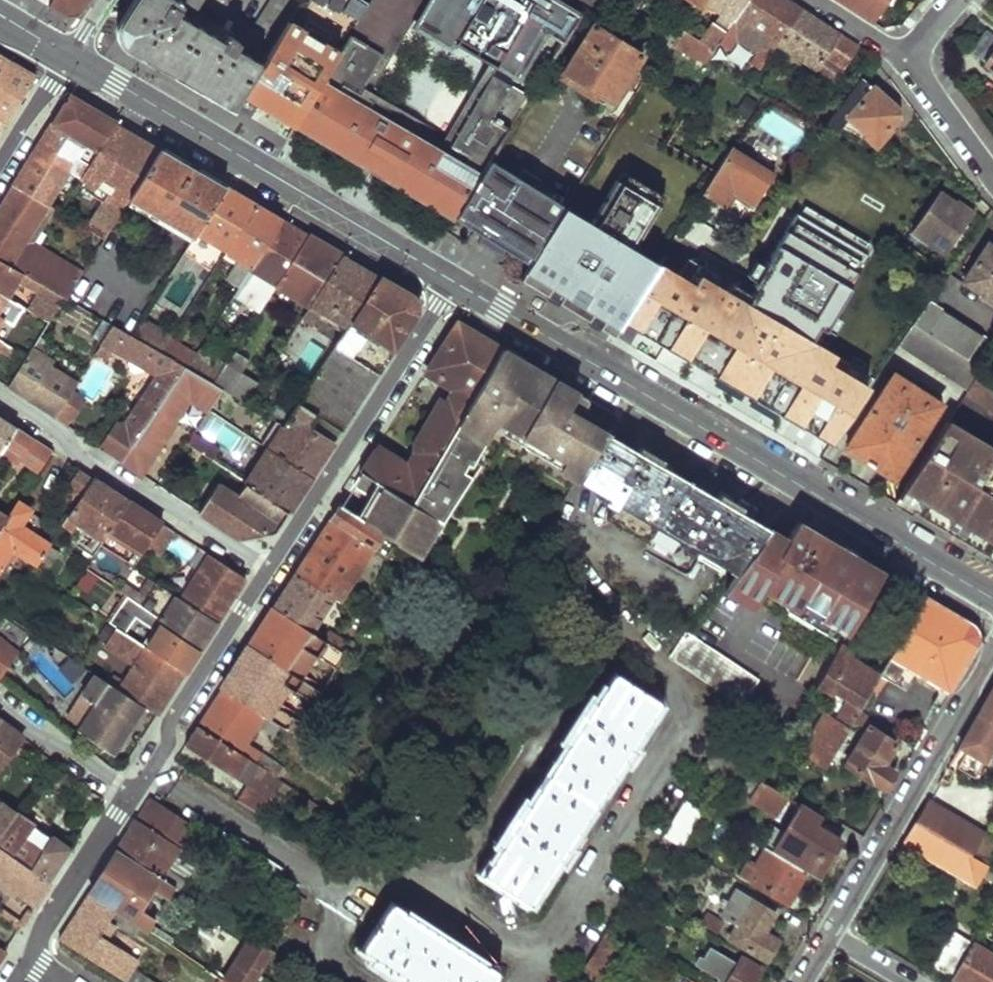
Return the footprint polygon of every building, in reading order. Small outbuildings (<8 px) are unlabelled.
[(35,3),(47,10),(52,0),(36,0),(35,3)] [(47,10),(58,17),(64,20),(77,16),(88,0),(52,0),(47,10)] [(120,30),(120,35),(121,37),(124,44),(125,44),(129,47),(167,70),(233,109),(300,0),(269,0),(251,29),(234,19),(228,31),(194,10),(200,2),(221,15),(231,0),(136,0),(124,17),(121,23),(120,26),(120,30)] [(362,0),(300,0),(233,109),(261,126),(286,141),(297,123),(347,39),(369,4),(362,0)] [(347,39),(364,49),(388,63),(425,0),(371,0),(369,4),(347,39)] [(563,39),(581,10),(565,0),(493,0),(563,39)] [(591,2),(630,24),(637,13),(612,0),(592,0),(591,2)] [(721,41),(731,47),(746,25),(765,37),(751,61),(761,68),(762,66),(801,11),(783,0),(749,0),(731,26),(721,41)] [(730,5),(721,20),(731,26),(749,0),(723,0),(730,5)] [(871,20),(884,0),(839,0),(871,20)] [(801,11),(762,66),(772,73),(788,51),(832,81),(856,47),(801,11)] [(594,23),(560,77),(609,108),(613,101),(619,105),(638,76),(632,72),(643,55),(594,23)] [(656,24),(648,34),(671,46),(673,44),(679,36),(656,24)] [(679,36),(673,44),(705,64),(714,51),(682,31),(679,36)] [(966,57),(992,82),(992,35),(990,31),(966,57)] [(365,152),(386,118),(339,90),(364,49),(347,39),(297,123),(360,160),(365,152)] [(35,75),(7,58),(0,54),(0,132),(35,75)] [(860,77),(826,124),(838,130),(849,117),(876,141),(900,111),(874,88),(872,89),(860,77)] [(730,83),(722,103),(737,109),(746,89),(730,83)] [(396,171),(391,179),(455,216),(484,169),(487,163),(496,148),(527,96),(512,87),(465,165),(417,136),(396,171)] [(85,178),(117,123),(103,115),(70,96),(27,166),(16,183),(51,204),(71,171),(85,178)] [(396,171),(417,136),(400,126),(386,118),(365,152),(360,160),(374,168),(391,179),(396,171)] [(128,200),(161,149),(142,137),(117,123),(85,178),(80,186),(101,197),(87,218),(94,222),(90,227),(105,236),(128,200)] [(496,148),(487,163),(511,178),(520,164),(496,148)] [(195,230),(225,185),(216,180),(173,155),(161,149),(128,200),(191,235),(195,230)] [(731,150),(703,194),(740,217),(750,203),(755,206),(775,174),(753,161),(751,163),(731,150)] [(484,169),(455,216),(472,228),(477,220),(501,235),(522,201),(487,179),(490,173),(484,169)] [(16,183),(0,209),(0,259),(63,295),(67,297),(84,269),(36,239),(57,207),(51,204),(16,183)] [(225,249),(254,204),(241,195),(225,185),(195,230),(225,249)] [(937,192),(911,230),(928,242),(933,234),(950,246),(972,213),(955,201),(953,203),(937,192)] [(602,220),(567,199),(537,245),(553,255),(550,260),(559,266),(569,272),(569,274),(582,282),(601,251),(588,243),(602,220)] [(238,284),(280,219),(267,212),(254,204),(225,249),(240,258),(229,278),(238,284)] [(276,285),(308,235),(295,228),(280,219),(238,284),(265,302),(276,285)] [(944,254),(950,246),(933,234),(928,242),(944,254)] [(311,306),(342,255),(330,247),(308,235),(276,285),(311,306)] [(963,278),(992,298),(992,245),(988,242),(963,278)] [(347,326),(379,277),(360,265),(342,255),(311,306),(277,360),(290,366),(324,313),(347,326)] [(602,257),(577,297),(598,310),(591,321),(600,326),(609,332),(646,275),(639,271),(635,278),(602,257)] [(0,259),(0,294),(7,299),(17,278),(40,291),(29,311),(40,317),(48,321),(63,295),(0,259)] [(347,326),(334,346),(377,373),(404,331),(413,317),(410,294),(379,277),(347,326)] [(0,294),(0,339),(1,340),(23,306),(7,299),(0,294)] [(915,322),(981,368),(983,364),(992,349),(992,341),(930,299),(915,322)] [(40,317),(18,351),(26,356),(33,345),(48,321),(40,317)] [(409,502),(501,347),(484,338),(457,322),(426,372),(451,388),(439,406),(415,442),(418,454),(410,466),(378,445),(361,470),(409,502)] [(915,322),(898,346),(967,388),(981,368),(915,322)] [(157,351),(112,324),(94,353),(106,359),(112,349),(127,359),(128,367),(137,371),(143,368),(152,374),(123,419),(115,420),(103,440),(100,445),(123,461),(184,367),(157,351)] [(184,367),(194,351),(168,336),(157,351),(184,367)] [(836,344),(804,391),(822,402),(836,412),(867,366),(856,358),(860,352),(851,346),(847,352),(836,344)] [(55,357),(33,345),(26,356),(8,384),(40,406),(55,417),(60,408),(71,391),(78,379),(51,362),(55,357)] [(297,404),(340,430),(354,407),(369,385),(377,373),(334,346),(297,404)] [(527,441),(564,384),(543,372),(501,347),(409,502),(436,520),(438,515),(442,517),(459,486),(478,475),(487,458),(479,453),(497,423),(527,441)] [(212,382),(221,368),(194,351),(184,367),(212,382)] [(249,404),(256,394),(260,386),(239,376),(246,364),(230,354),(221,368),(212,382),(225,390),(249,404)] [(992,409),(992,372),(983,364),(981,368),(967,388),(965,392),(992,409)] [(212,382),(184,367),(123,461),(141,473),(174,422),(171,420),(190,395),(212,408),(225,390),(212,382)] [(890,376),(844,445),(876,466),(893,477),(939,408),(890,376)] [(579,476),(608,430),(617,416),(591,400),(564,384),(527,441),(563,462),(560,465),(579,476)] [(83,398),(71,391),(60,408),(71,417),(83,398)] [(281,409),(256,394),(249,404),(275,419),(281,409)] [(340,430),(297,404),(269,447),(310,473),(327,448),(340,430)] [(14,428),(0,418),(0,451),(5,445),(14,428)] [(946,420),(903,487),(925,500),(931,523),(955,517),(962,522),(968,545),(977,543),(990,540),(992,542),(992,545),(992,448),(946,420)] [(31,438),(14,428),(5,445),(20,455),(31,438)] [(821,428),(806,448),(820,457),(834,437),(821,428)] [(737,572),(769,526),(738,508),(658,460),(608,430),(579,476),(604,491),(601,497),(613,504),(606,517),(683,564),(695,548),(737,572)] [(221,449),(196,432),(190,442),(214,460),(221,449)] [(248,482),(287,510),(297,494),(310,473),(269,447),(248,482)] [(92,478),(78,470),(69,485),(82,493),(92,478)] [(415,554),(436,520),(409,502),(361,470),(353,482),(355,488),(374,501),(363,517),(341,503),(339,506),(392,540),(415,554)] [(109,528),(125,500),(113,492),(92,478),(82,493),(62,523),(73,530),(79,521),(104,538),(109,528)] [(287,510),(248,482),(239,494),(218,482),(199,511),(241,540),(274,532),(279,524),(287,510)] [(903,487),(895,501),(931,523),(925,500),(903,487)] [(149,543),(161,524),(147,514),(125,500),(109,528),(143,551),(149,543)] [(18,501),(6,516),(0,526),(0,566),(13,547),(45,567),(57,549),(20,526),(31,509),(18,501)] [(383,555),(392,540),(339,506),(321,533),(295,574),(329,595),(337,600),(372,546),(383,555)] [(955,517),(931,523),(968,545),(962,522),(955,517)] [(845,636),(884,572),(838,545),(800,523),(790,541),(769,526),(737,572),(730,582),(758,598),(763,588),(845,636)] [(174,532),(161,524),(149,543),(161,551),(174,532)] [(968,545),(992,560),(992,545),(992,542),(990,540),(977,543),(968,545)] [(182,599),(216,622),(231,598),(244,578),(210,556),(182,599)] [(329,595),(295,574),(285,589),(274,607),(309,627),(329,595)] [(192,659),(198,649),(163,627),(166,623),(162,620),(133,601),(125,596),(108,622),(117,627),(126,634),(137,617),(157,629),(146,646),(184,671),(192,659)] [(163,627),(198,649),(207,635),(216,622),(182,599),(179,598),(167,616),(136,596),(133,601),(162,620),(166,623),(163,627)] [(960,617),(925,597),(880,674),(904,690),(913,671),(941,687),(932,702),(939,707),(983,630),(960,617)] [(324,638),(309,627),(274,607),(264,622),(248,645),(321,690),(346,652),(342,649),(348,641),(329,629),(324,638)] [(1,613),(0,615),(0,670),(26,630),(1,613)] [(126,634),(117,627),(106,644),(137,663),(127,678),(96,659),(102,650),(91,643),(78,663),(92,672),(143,704),(157,713),(171,690),(184,671),(146,646),(126,634)] [(755,676),(685,629),(669,656),(739,701),(755,676)] [(34,643),(28,639),(16,653),(18,656),(34,643)] [(853,652),(840,644),(817,684),(833,693),(835,688),(851,698),(838,719),(824,712),(800,752),(824,767),(880,674),(851,657),(853,652)] [(314,703),(321,690),(248,645),(237,661),(221,687),(265,714),(289,729),(298,718),(274,704),(284,685),(314,703)] [(143,704),(92,672),(82,689),(96,703),(79,730),(113,752),(130,725),(143,704)] [(483,872),(529,900),(660,702),(614,672),(585,716),(579,711),(571,725),(576,731),(518,820),(512,815),(502,828),(509,833),(483,872)] [(247,743),(265,714),(221,687),(212,701),(197,726),(247,757),(262,766),(275,775),(282,765),(247,743)] [(960,744),(966,748),(957,765),(975,776),(992,745),(992,688),(960,744)] [(0,719),(0,762),(20,735),(0,719)] [(247,757),(197,726),(192,734),(186,744),(236,775),(247,757)] [(896,743),(866,726),(844,764),(884,788),(893,771),(884,764),(896,743)] [(754,794),(761,780),(764,775),(738,759),(726,777),(754,794)] [(275,775),(262,766),(239,802),(263,817),(285,782),(275,775)] [(777,814),(787,797),(761,780),(754,794),(751,798),(777,814)] [(194,824),(151,796),(138,817),(118,847),(176,886),(180,889),(184,881),(172,874),(168,865),(194,824)] [(701,809),(684,799),(665,834),(680,844),(701,809)] [(971,853),(983,834),(927,801),(915,822),(971,853)] [(15,815),(0,803),(0,834),(15,815)] [(864,836),(842,823),(834,835),(814,824),(820,816),(804,807),(776,853),(803,869),(817,877),(830,854),(839,839),(856,849),(864,836)] [(50,879),(69,847),(47,832),(38,844),(26,837),(33,827),(15,815),(0,834),(0,844),(50,879)] [(984,861),(971,853),(915,822),(895,853),(904,858),(911,846),(971,882),(978,872),(992,880),(992,866),(984,861)] [(986,830),(983,834),(971,853),(984,861),(992,844),(992,834),(986,830)] [(35,902),(50,879),(0,844),(0,877),(35,902)] [(176,886),(118,847),(107,865),(89,891),(115,908),(149,930),(156,918),(142,908),(153,889),(168,898),(176,886)] [(776,853),(765,847),(757,860),(751,856),(741,875),(779,897),(789,879),(797,883),(803,869),(776,853)] [(115,908),(89,891),(76,911),(59,937),(123,979),(136,961),(96,938),(115,908)] [(774,914),(737,893),(723,916),(740,926),(732,939),(766,959),(778,940),(764,932),(774,914)] [(391,901),(361,947),(418,981),(490,981),(499,969),(391,901)] [(2,908),(0,911),(0,917),(17,929),(22,922),(2,908)] [(967,940),(952,931),(931,965),(946,974),(967,940)] [(250,934),(222,979),(227,981),(252,981),(274,949),(250,934)] [(967,940),(946,974),(959,981),(992,981),(992,955),(967,940)] [(613,951),(599,943),(583,971),(589,976),(593,969),(600,973),(613,951)] [(739,958),(726,981),(752,981),(759,970),(739,958)] [(136,971),(128,981),(152,981),(136,971)]
